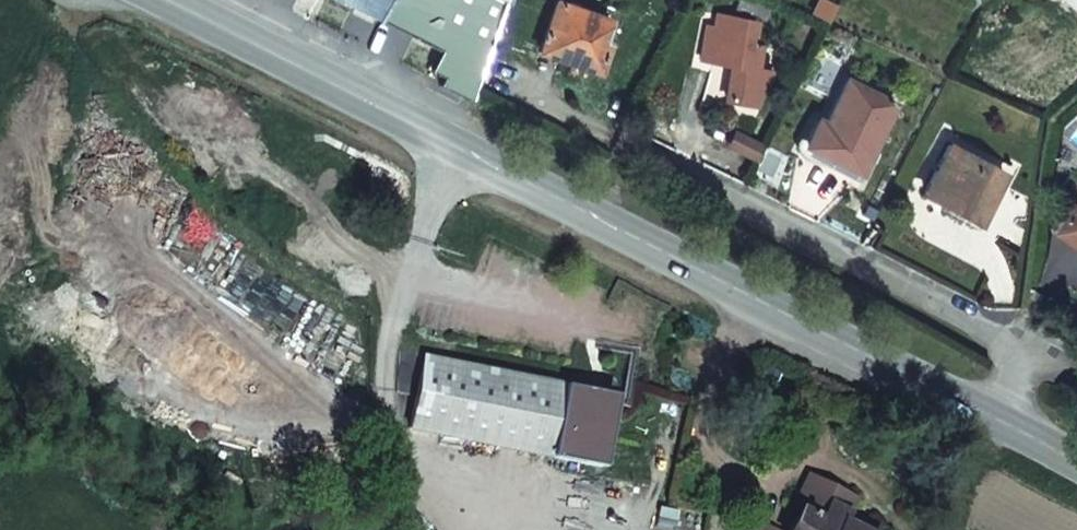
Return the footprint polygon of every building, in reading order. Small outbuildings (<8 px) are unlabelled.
[(379,19),(389,0),(343,0),(379,19)] [(502,1),(500,0),(389,0),(379,19),(416,37),(425,20),(448,32),(465,41),(457,57),(443,84),(476,100),(502,1)] [(753,0),(739,0),(736,7),(764,19),(769,7),(753,0)] [(610,18),(556,1),(540,52),(600,71),(609,43),(603,41),(610,18)] [(714,26),(706,25),(698,56),(732,63),(725,96),(755,102),(769,69),(756,65),(761,44),(753,42),(757,20),(716,13),(714,26)] [(439,48),(457,57),(465,41),(448,32),(439,48)] [(893,102),(846,77),(824,121),(817,118),(806,140),(859,170),(893,102)] [(738,131),(730,146),(760,161),(767,146),(738,131)] [(1001,172),(949,144),(927,190),(977,217),(1001,172)] [(1076,243),(1076,233),(1073,230),(1069,237),(1076,243)] [(602,390),(426,358),(413,428),(587,461),(641,471),(649,424),(633,421),(637,396),(602,390)] [(808,473),(788,509),(797,514),(788,529),(867,529),(844,518),(854,498),(808,473)]
